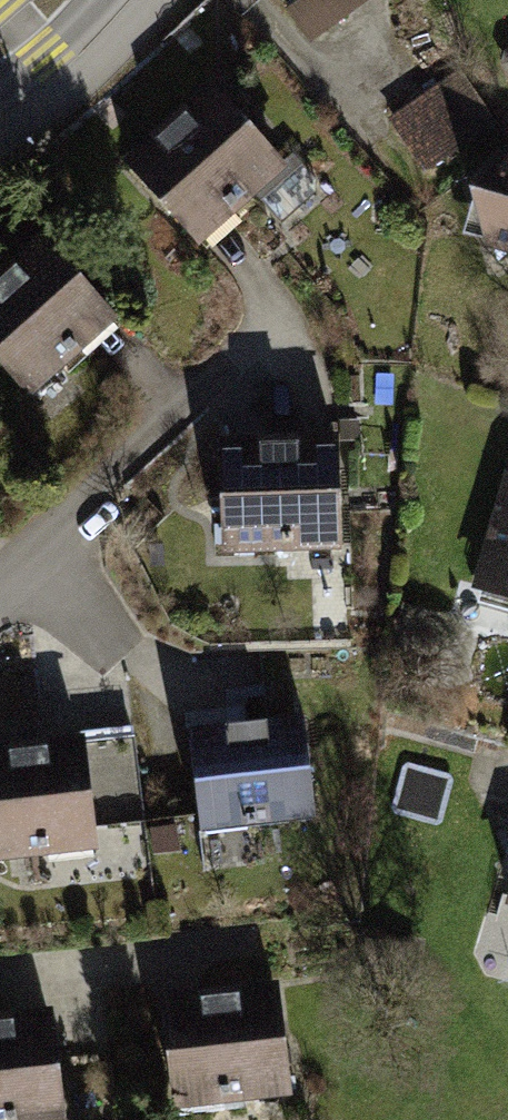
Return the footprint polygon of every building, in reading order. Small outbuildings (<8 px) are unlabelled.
[(314,41),(369,0),(295,0),(288,5),(314,41)] [(420,161),(496,114),(466,66),(390,113),(420,161)] [(216,87),(125,168),(206,258),(297,177),(216,87)] [(447,148),(459,175),(507,155),(507,132),(505,124),(447,148)] [(477,193),(493,259),(507,263),(507,168),(477,193)] [(0,277),(0,379),(30,413),(123,330),(42,240),(0,277)] [(343,438),(222,440),(224,565),(345,563),(343,438)] [(504,478),(471,595),(507,606),(507,480),(504,478)] [(307,726),(193,739),(204,838),(318,825),(307,726)] [(0,760),(0,871),(98,857),(82,748),(0,760)] [(164,1007),(178,1119),(224,1119),(296,1111),(281,992),(164,1007)] [(0,1031),(0,1119),(68,1119),(55,1023),(0,1031)]
